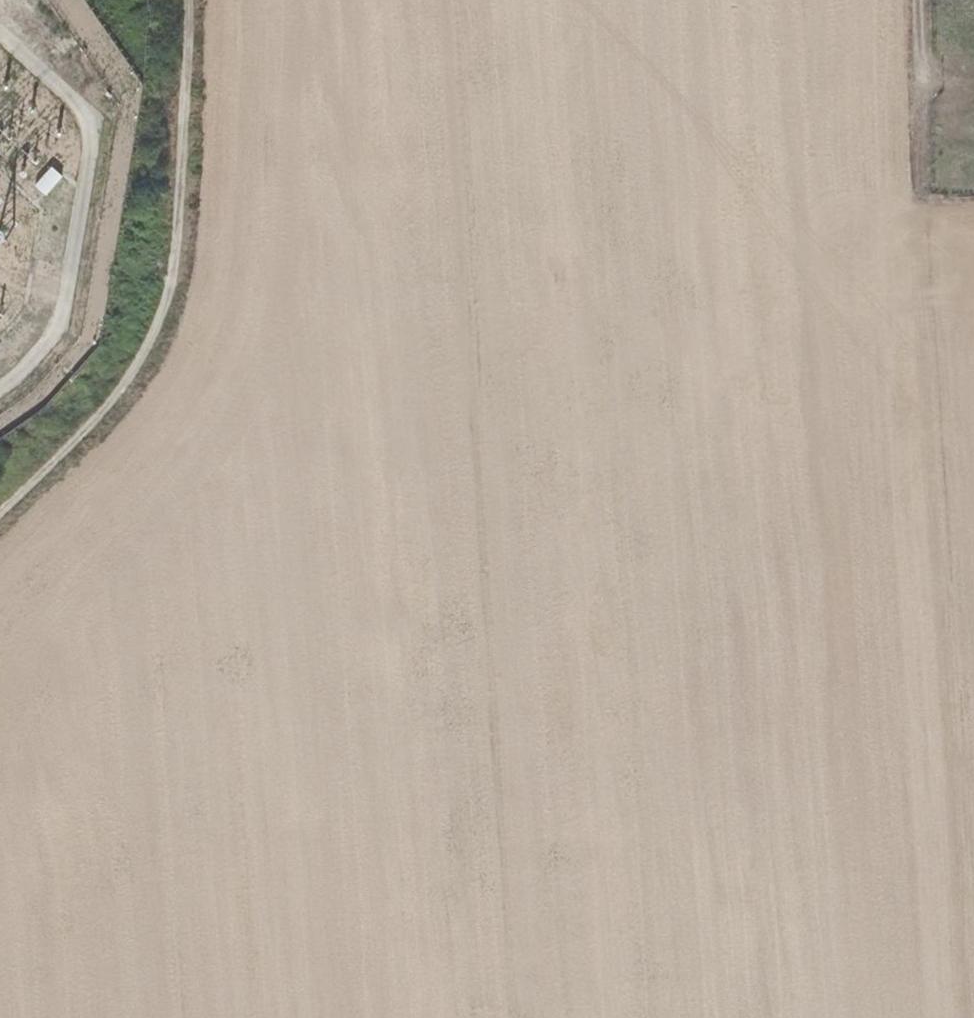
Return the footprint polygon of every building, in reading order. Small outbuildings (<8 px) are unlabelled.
[(64,177),(53,167),(36,185),(47,195),(64,177)]
